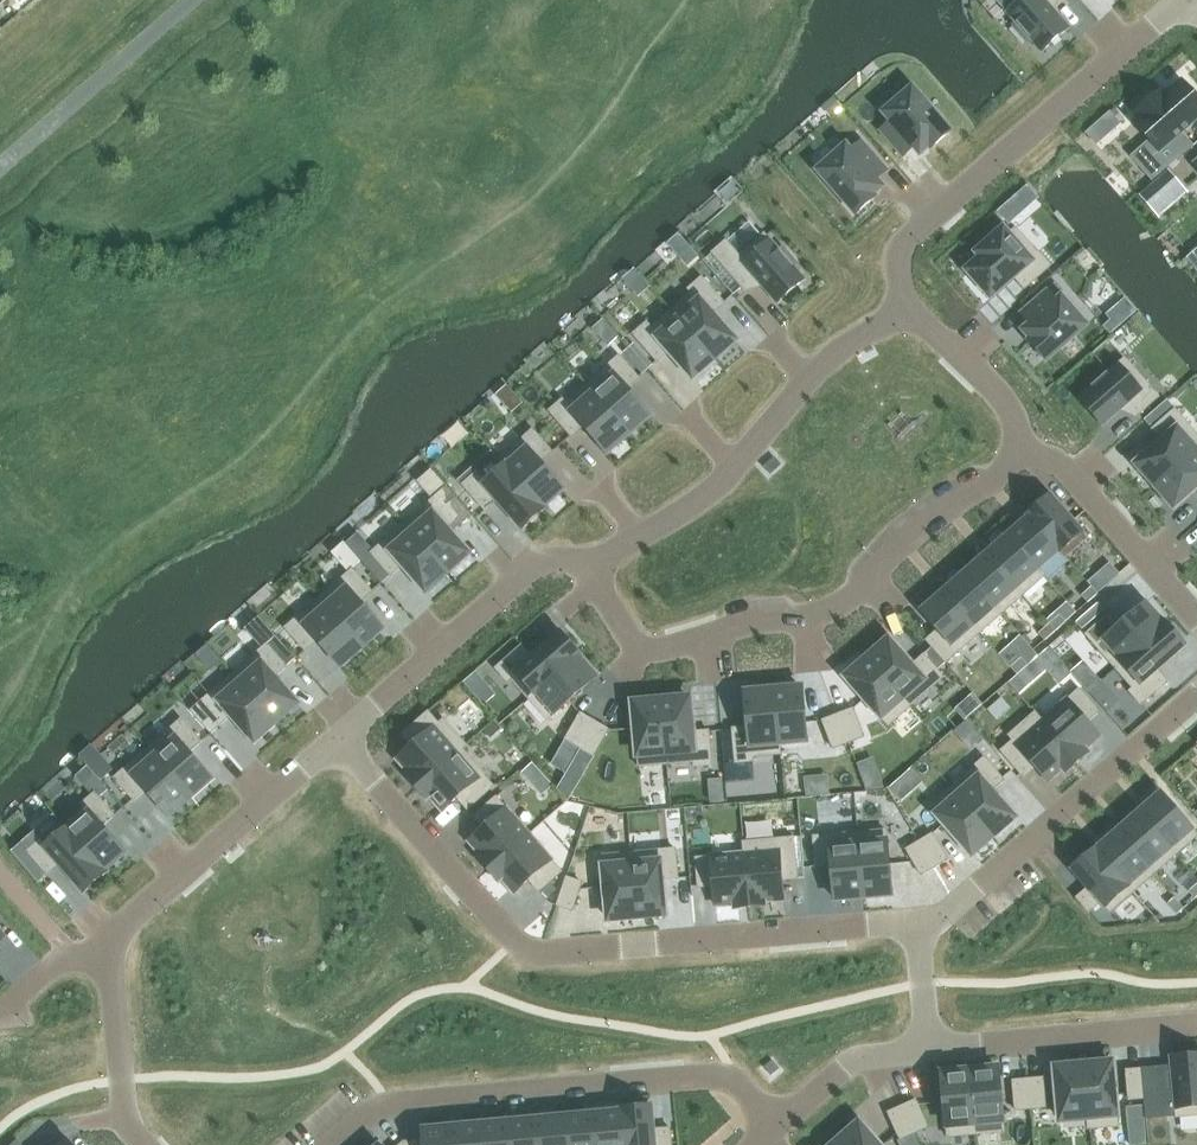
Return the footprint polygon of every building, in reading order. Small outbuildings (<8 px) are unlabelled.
[(1005,9),(1017,22),(1013,26),(1028,43),(1032,39),(1034,42),(1034,43),(1035,44),(1036,44),(1039,47),(1038,48),(1039,49),(1040,49),(1043,52),(1044,51),(1046,50),(1045,49),(1051,44),(1051,45),(1053,44),(1052,43),(1060,37),(1060,38),(1062,36),(1061,35),(1067,31),(1069,30),(1068,29),(1069,28),(1049,5),(1049,4),(1050,5),(1055,0),(1015,0),(1005,9)] [(1182,81),(1167,94),(1164,90),(1135,115),(1138,119),(1135,122),(1151,139),(1131,157),(1153,181),(1194,145),(1183,133),(1196,121),(1196,98),(1182,81)] [(910,85),(883,109),(893,121),(881,131),(903,157),(904,156),(904,157),(905,156),(905,155),(915,146),(921,153),(922,152),(922,153),(923,152),(923,151),(930,145),(933,148),(933,147),(934,148),(936,146),(935,146),(948,134),(949,135),(950,134),(949,133),(950,132),(943,124),(944,123),(942,121),(941,122),(938,119),(939,118),(938,116),(937,117),(926,104),(926,103),(925,102),(924,102),(921,99),(922,98),(921,96),(920,97),(910,85)] [(823,107),(832,116),(843,107),(835,97),(823,107)] [(1111,132),(1120,124),(1110,113),(1101,121),(1111,132)] [(888,170),(863,141),(851,151),(847,147),(820,170),(824,175),(823,175),(824,177),(825,176),(828,180),(827,181),(829,182),(830,181),(844,198),(843,199),(845,200),(846,200),(849,203),(848,204),(849,205),(850,205),(858,213),(859,214),(860,212),(860,211),(873,200),(874,201),(875,199),(874,199),(875,198),(873,195),(880,189),(880,190),(882,189),(881,188),(882,187),(876,181),(886,172),(887,172),(888,171),(887,171),(888,170)] [(1160,218),(1188,192),(1169,171),(1141,196),(1160,218)] [(1035,202),(1040,197),(1035,191),(1029,184),(1023,189),(1035,202)] [(973,266),(968,271),(977,280),(976,281),(977,283),(978,282),(981,285),(980,286),(981,287),(982,287),(985,290),(984,290),(985,292),(986,291),(989,295),(988,295),(990,297),(990,296),(991,297),(1006,285),(1008,284),(1007,283),(1011,280),(1012,281),(1013,280),(1013,279),(1015,277),(1015,278),(1024,289),(1025,288),(1025,289),(1051,266),(1040,253),(1038,253),(1016,228),(1009,234),(1005,229),(999,234),(998,233),(997,235),(994,238),(993,237),(992,239),(993,239),(989,242),(989,241),(987,243),(988,244),(985,246),(984,246),(982,247),(983,248),(978,252),(983,258),(974,265),(972,266),(973,266)] [(726,241),(713,253),(746,290),(747,289),(755,281),(756,282),(757,281),(758,280),(778,303),(779,302),(780,303),(781,301),(786,296),(787,297),(788,295),(788,294),(795,288),(796,289),(797,288),(797,287),(802,282),(803,283),(804,282),(804,281),(805,280),(802,277),(803,276),(802,275),(801,275),(798,272),(798,271),(797,269),(796,270),(794,267),(798,264),(783,247),(779,250),(765,234),(739,256),(726,241)] [(692,293),(672,310),(714,359),(716,357),(717,358),(718,357),(718,356),(721,353),(722,353),(723,352),(723,351),(726,348),(727,349),(729,348),(728,347),(736,340),(724,326),(724,325),(723,324),(722,325),(719,321),(720,320),(719,319),(718,319),(713,314),(714,313),(714,314),(715,313),(715,312),(723,305),(724,305),(725,304),(725,303),(702,277),(689,289),(692,293)] [(1049,366),(1092,329),(1067,300),(1068,299),(1059,288),(1036,308),(1046,319),(1024,338),(1049,366)] [(1119,327),(1139,310),(1134,305),(1127,297),(1108,314),(1113,320),(1105,326),(1112,334),(1119,327)] [(647,322),(634,334),(658,362),(659,361),(659,362),(670,353),(669,352),(670,352),(674,357),(674,358),(675,359),(676,358),(679,362),(678,363),(680,364),(681,364),(693,377),(701,370),(701,371),(703,370),(702,369),(706,366),(706,367),(708,365),(707,365),(711,361),(712,362),(713,361),(712,360),(714,359),(672,310),(652,328),(647,322)] [(620,356),(586,385),(629,434),(631,432),(631,433),(633,432),(632,431),(636,428),(636,429),(638,427),(637,427),(641,423),(641,424),(643,423),(642,422),(650,415),(640,402),(640,401),(639,400),(639,401),(632,394),(633,393),(632,392),(631,393),(628,389),(629,388),(629,389),(630,388),(630,387),(638,379),(639,380),(640,379),(639,379),(640,378),(620,356)] [(1143,384),(1142,385),(1117,356),(1074,394),(1099,422),(1120,404),(1130,415),(1152,395),(1143,384)] [(563,399),(550,411),(572,437),(573,437),(574,436),(573,436),(582,428),(582,429),(584,428),(583,427),(584,427),(607,452),(615,446),(616,446),(618,445),(617,444),(620,441),(621,442),(623,441),(622,440),(626,437),(628,436),(627,435),(629,434),(586,385),(566,403),(563,399)] [(1137,464),(1144,472),(1144,473),(1145,474),(1146,474),(1149,477),(1148,478),(1149,479),(1150,479),(1153,482),(1153,483),(1154,485),(1155,484),(1156,486),(1196,450),(1196,434),(1175,409),(1153,429),(1153,430),(1162,441),(1163,442),(1158,446),(1157,446),(1155,447),(1156,448),(1153,451),(1152,450),(1151,451),(1151,452),(1137,464)] [(533,429),(501,458),(543,507),(550,501),(550,502),(552,501),(551,500),(555,497),(557,496),(556,495),(560,492),(561,493),(562,492),(561,491),(564,489),(552,475),(553,475),(552,473),(551,474),(545,467),(546,467),(545,465),(544,466),(541,463),(542,462),(543,461),(542,461),(551,453),(552,454),(553,453),(552,453),(553,452),(533,429)] [(1156,486),(1158,487),(1157,488),(1158,490),(1159,489),(1162,492),(1161,493),(1163,495),(1164,494),(1167,498),(1166,498),(1167,500),(1168,499),(1175,507),(1189,495),(1190,495),(1191,494),(1190,493),(1194,490),(1195,491),(1196,489),(1196,488),(1196,450),(1156,486)] [(477,473),(463,485),(486,511),(486,510),(487,511),(488,510),(487,509),(496,502),(497,501),(498,500),(503,506),(502,507),(504,508),(505,507),(508,511),(507,512),(508,513),(509,513),(512,516),(511,517),(513,519),(513,518),(517,521),(516,522),(517,524),(518,523),(522,527),(523,526),(524,527),(526,525),(525,524),(528,522),(528,523),(530,522),(529,521),(537,514),(538,515),(539,514),(538,513),(541,510),(542,511),(544,510),(543,509),(544,508),(543,507),(501,458),(499,460),(505,467),(486,484),(477,473)] [(434,499),(405,524),(448,572),(449,571),(450,572),(452,570),(451,569),(454,566),(455,567),(457,566),(456,565),(460,562),(460,563),(462,561),(461,560),(469,554),(457,540),(458,539),(456,537),(455,538),(452,535),(453,534),(452,532),(451,533),(446,528),(447,527),(448,527),(449,526),(448,526),(457,518),(457,519),(458,518),(458,517),(468,509),(433,469),(419,481),(434,499)] [(1051,496),(1030,515),(1067,557),(1089,538),(1051,496)] [(1029,517),(1009,535),(1045,576),(1046,576),(1049,579),(1069,563),(1066,559),(1067,557),(1030,515),(1028,516),(1029,517)] [(405,524),(372,553),(391,576),(392,575),(392,576),(393,575),(392,573),(401,566),(402,567),(403,566),(404,565),(408,570),(407,571),(409,573),(410,572),(413,575),(412,576),(413,578),(414,577),(426,591),(434,584),(435,585),(436,584),(436,583),(439,580),(440,581),(441,579),(441,578),(444,575),(445,576),(447,575),(446,574),(448,572),(405,524)] [(1009,535),(987,554),(1024,595),(1045,576),(1009,535)] [(345,542),(332,553),(350,573),(353,569),(362,562),(345,542)] [(987,554),(966,573),(1002,614),(1024,595),(987,554)] [(350,573),(320,599),(362,647),(364,646),(365,647),(366,645),(365,645),(369,641),(370,642),(371,641),(370,640),(374,637),(375,638),(376,636),(376,635),(383,629),(372,615),(373,615),(372,613),(371,614),(365,607),(366,607),(365,605),(364,606),(361,602),(362,602),(363,601),(363,600),(371,593),(372,594),(373,593),(372,592),(373,592),(353,569),(350,573)] [(1096,576),(1106,587),(1114,580),(1104,569),(1096,576)] [(966,573),(944,592),(980,633),(1002,614),(966,573)] [(1088,583),(1098,594),(1106,587),(1096,576),(1088,583)] [(944,592),(922,611),(939,630),(927,640),(933,647),(947,663),(980,633),(944,592)] [(1077,613),(1087,604),(1081,596),(1070,606),(1077,613)] [(320,599),(286,628),(306,651),(306,650),(307,651),(308,650),(307,649),(316,642),(317,641),(318,640),(321,643),(320,644),(321,645),(322,645),(328,651),(327,652),(328,653),(329,653),(341,666),(349,659),(349,660),(351,659),(350,658),(354,655),(355,655),(356,654),(355,653),(359,650),(360,651),(361,650),(360,649),(362,647),(320,599)] [(1109,615),(1086,634),(1116,668),(1165,625),(1165,624),(1164,625),(1158,618),(1159,618),(1157,616),(1157,617),(1154,613),(1153,611),(1152,612),(1149,608),(1150,607),(1149,606),(1148,607),(1146,604),(1132,616),(1132,615),(1131,616),(1131,617),(1124,623),(1123,622),(1122,623),(1123,624),(1119,627),(1119,626),(1110,615),(1110,616),(1109,615)] [(1066,622),(1077,613),(1070,606),(1060,615),(1066,622)] [(1165,625),(1116,668),(1134,688),(1130,691),(1142,705),(1167,682),(1167,681),(1168,681),(1158,670),(1158,671),(1157,670),(1163,665),(1164,666),(1165,664),(1164,663),(1168,660),(1169,661),(1170,660),(1170,659),(1173,656),(1174,657),(1175,655),(1175,654),(1178,651),(1179,652),(1181,651),(1180,650),(1184,646),(1183,645),(1184,644),(1182,642),(1182,643),(1179,640),(1180,640),(1179,638),(1178,639),(1171,631),(1172,630),(1171,629),(1170,630),(1167,627),(1168,626),(1167,624),(1166,625),(1165,625)] [(522,646),(496,668),(508,682),(511,679),(529,699),(579,655),(578,655),(579,654),(578,652),(577,653),(575,650),(574,648),(573,649),(567,641),(566,639),(565,640),(563,637),(564,636),(562,635),(560,634),(556,638),(555,637),(553,638),(554,639),(551,642),(550,641),(548,643),(549,644),(546,647),(545,646),(543,647),(544,648),(540,651),(540,650),(538,652),(539,653),(533,658),(532,657),(533,657),(523,646),(522,646)] [(1034,650),(1045,641),(1038,634),(1028,643),(1034,650)] [(870,657),(868,658),(911,707),(944,677),(938,670),(925,655),(924,655),(913,664),(913,665),(912,666),(908,660),(909,660),(907,658),(906,659),(903,655),(904,654),(903,653),(902,654),(890,640),(882,646),(881,646),(880,647),(880,648),(877,651),(876,650),(874,652),(875,652),(872,655),(871,655),(869,656),(870,657)] [(1024,660),(1034,650),(1028,643),(1017,652),(1024,660)] [(267,644),(234,674),(276,722),(278,721),(279,721),(280,720),(280,719),(283,716),(284,717),(285,716),(285,715),(288,712),(289,712),(291,711),(290,710),(298,703),(286,689),(285,687),(284,688),(281,684),(282,683),(280,682),(280,683),(275,677),(276,677),(278,676),(276,675),(285,667),(286,668),(287,667),(267,644)] [(933,647),(925,655),(938,670),(947,663),(933,647)] [(579,655),(529,699),(548,720),(574,698),(575,697),(582,690),(583,691),(584,690),(583,689),(596,678),(594,675),(595,675),(594,673),(593,674),(590,670),(591,669),(589,668),(588,669),(585,665),(586,664),(585,663),(584,664),(578,657),(580,656),(579,655)] [(855,670),(847,677),(859,691),(858,692),(860,693),(861,692),(864,696),(863,697),(864,699),(865,698),(889,726),(911,707),(868,658),(867,660),(866,659),(864,660),(865,661),(861,664),(859,665),(860,666),(856,669),(855,668),(854,669),(855,670)] [(1029,664),(1028,665),(1017,674),(1009,682),(1019,693),(1039,676),(1029,664)] [(476,672),(465,683),(472,692),(484,681),(476,672)] [(234,674),(200,703),(220,725),(221,725),(222,724),(221,723),(230,716),(231,717),(232,716),(231,716),(232,715),(237,720),(236,721),(237,722),(238,721),(242,725),(241,726),(242,728),(243,727),(255,741),(263,734),(264,735),(265,733),(264,733),(268,730),(269,730),(270,729),(269,728),(273,725),(274,726),(275,725),(275,724),(276,722),(234,674)] [(777,690),(774,690),(780,754),(781,754),(780,744),(807,741),(806,717),(807,717),(807,716),(806,716),(805,707),(806,707),(806,705),(804,705),(803,688),(792,688),(792,687),(790,688),(790,689),(785,689),(785,688),(783,688),(783,689),(779,690),(778,689),(776,689),(777,690)] [(734,729),(733,729),(736,763),(754,762),(754,757),(780,754),(774,690),(772,690),(772,689),(770,689),(770,690),(765,691),(765,690),(763,690),(763,691),(758,691),(758,690),(756,691),(756,692),(746,693),(748,710),(746,710),(747,712),(748,712),(748,721),(747,721),(748,722),(749,722),(749,727),(748,727),(734,728),(734,729)] [(1043,720),(1042,721),(1078,763),(1079,763),(1078,762),(1086,755),(1087,756),(1088,754),(1089,753),(1087,750),(1093,745),(1093,746),(1095,744),(1094,744),(1101,738),(1097,733),(1097,732),(1096,731),(1095,732),(1087,722),(1088,722),(1089,722),(1099,712),(1080,689),(1068,700),(1067,699),(1043,720)] [(665,700),(662,700),(668,764),(694,762),(695,767),(713,765),(709,731),(709,730),(694,732),(693,725),(694,725),(694,723),(692,723),(692,718),(693,718),(693,716),(692,716),(690,698),(680,699),(680,698),(678,698),(678,699),(673,699),(673,698),(671,698),(671,700),(667,700),(666,699),(664,699),(665,700)] [(644,702),(634,703),(635,721),(634,721),(635,723),(636,723),(636,728),(635,728),(635,730),(636,730),(640,767),(668,764),(662,700),(660,701),(660,699),(658,700),(658,701),(653,701),(653,700),(651,700),(651,701),(646,702),(646,701),(644,701),(644,702)] [(839,715),(838,715),(849,743),(864,737),(854,709),(852,710),(852,709),(838,714),(839,715)] [(403,756),(398,760),(404,767),(403,767),(404,769),(405,768),(410,774),(408,776),(409,777),(408,778),(409,780),(410,779),(417,787),(416,787),(417,788),(462,748),(463,749),(467,746),(444,719),(439,724),(429,712),(402,735),(403,735),(403,736),(412,747),(412,746),(413,747),(404,755),(403,754),(402,755),(403,756)] [(1014,740),(1001,751),(1025,777),(1036,768),(1036,767),(1037,767),(1045,776),(1044,776),(1045,778),(1046,777),(1050,782),(1057,776),(1057,777),(1059,776),(1058,775),(1064,770),(1066,772),(1067,771),(1068,772),(1070,771),(1069,770),(1077,763),(1077,764),(1078,763),(1042,721),(1043,720),(1036,712),(1009,735),(1014,740)] [(582,713),(566,739),(581,748),(596,722),(595,722),(596,721),(583,714),(582,713)] [(824,721),(823,721),(834,749),(849,743),(838,715),(837,715),(823,720),(824,721)] [(182,719),(148,749),(191,797),(193,796),(195,795),(194,794),(198,791),(198,792),(200,790),(199,790),(203,787),(205,786),(204,785),(212,778),(201,765),(201,764),(200,763),(200,764),(194,757),(194,756),(193,755),(193,756),(189,752),(190,751),(191,752),(192,751),(191,750),(199,742),(200,744),(202,742),(201,742),(202,742),(182,719)] [(495,721),(486,729),(491,736),(501,727),(495,721)] [(596,722),(581,748),(595,756),(609,730),(609,729),(597,722),(597,723),(596,722)] [(462,748),(417,788),(417,789),(418,788),(425,796),(424,797),(426,798),(427,799),(430,797),(435,803),(434,803),(436,805),(436,804),(442,811),(447,807),(448,808),(449,806),(448,805),(458,797),(458,798),(467,809),(468,810),(494,787),(484,774),(485,774),(463,749),(462,748)] [(581,748),(572,762),(586,770),(595,756),(581,748)] [(148,749),(115,778),(135,800),(136,799),(135,798),(144,791),(145,792),(146,791),(147,790),(150,793),(149,794),(150,795),(151,795),(157,801),(156,802),(157,803),(158,803),(169,816),(177,809),(178,810),(180,808),(179,807),(183,804),(183,805),(185,804),(184,803),(188,800),(188,801),(190,799),(189,798),(191,797),(148,749)] [(985,758),(951,787),(994,836),(996,834),(996,835),(998,834),(997,833),(1001,830),(1001,831),(1003,829),(1002,828),(1006,825),(1006,826),(1008,825),(1007,824),(1015,817),(1003,803),(1004,802),(1002,801),(1001,802),(998,798),(999,797),(998,795),(997,796),(992,791),(993,790),(994,790),(1004,781),(1004,780),(985,758)] [(533,762),(522,772),(530,781),(542,771),(533,762)] [(87,766),(76,777),(93,795),(95,793),(100,798),(109,790),(87,766)] [(951,787),(930,806),(954,834),(953,834),(955,836),(956,835),(959,839),(958,840),(959,841),(960,840),(972,854),(980,848),(981,848),(982,847),(982,846),(985,843),(986,844),(988,843),(987,842),(991,839),(993,838),(992,837),(994,836),(951,787)] [(85,808),(66,825),(106,870),(112,865),(113,866),(114,864),(114,863),(117,860),(118,861),(119,860),(119,859),(122,856),(123,857),(125,855),(124,854),(126,852),(114,839),(115,838),(114,837),(113,837),(107,831),(108,830),(107,829),(106,830),(103,826),(104,825),(104,826),(115,816),(115,815),(100,798),(95,793),(93,795),(82,805),(85,808)] [(1140,813),(1177,855),(1196,837),(1196,834),(1162,794),(1140,813)] [(474,838),(470,842),(475,849),(475,850),(476,851),(477,851),(482,857),(480,859),(481,860),(480,861),(481,862),(482,861),(489,869),(488,870),(489,871),(530,834),(508,809),(507,809),(497,797),(474,817),(475,817),(474,817),(484,828),(485,829),(476,837),(475,836),(473,837),(474,838)] [(1140,813),(1118,833),(1155,874),(1177,855),(1140,813)] [(41,840),(28,852),(48,874),(49,874),(50,873),(58,865),(59,866),(60,865),(60,864),(61,863),(66,869),(65,870),(66,872),(67,871),(70,875),(69,875),(71,877),(72,876),(75,880),(74,880),(75,882),(76,881),(79,885),(78,886),(80,887),(80,886),(84,891),(86,889),(86,890),(88,889),(87,888),(90,886),(91,886),(92,885),(92,884),(99,878),(100,879),(101,877),(101,876),(104,874),(104,875),(106,873),(105,873),(107,871),(106,870),(66,825),(44,844),(41,840)] [(886,830),(858,832),(864,897),(866,897),(866,898),(868,897),(868,896),(873,896),(873,897),(875,897),(875,896),(880,895),(880,896),(882,896),(882,895),(892,894),(891,877),(892,877),(892,875),(891,875),(890,866),(891,866),(891,864),(890,864),(886,830)] [(858,832),(814,836),(816,866),(817,866),(817,867),(831,865),(833,865),(833,869),(832,870),(832,871),(833,871),(834,880),(833,880),(833,882),(834,882),(836,899),(846,898),(846,899),(848,899),(848,898),(853,898),(853,899),(855,899),(855,898),(860,897),(860,898),(862,898),(862,897),(864,897),(858,832)] [(1097,849),(1096,851),(1133,893),(1155,874),(1118,833),(1098,850),(1097,849)] [(530,834),(489,871),(490,871),(497,878),(496,879),(498,881),(498,880),(499,881),(502,879),(507,885),(506,886),(507,887),(508,886),(514,893),(519,889),(519,890),(521,888),(520,887),(529,879),(530,880),(530,881),(531,882),(539,890),(538,890),(539,892),(540,891),(542,889),(550,882),(562,872),(551,860),(552,859),(530,834)] [(921,844),(936,869),(950,862),(934,836),(921,844)] [(794,838),(744,842),(745,853),(746,853),(751,908),(752,908),(752,907),(762,906),(762,907),(764,907),(764,906),(766,906),(766,902),(773,902),(773,903),(776,903),(775,902),(784,901),(784,895),(785,895),(784,892),(783,893),(782,880),(783,880),(783,881),(798,880),(798,879),(794,838)] [(923,877),(936,869),(921,844),(908,852),(923,877)] [(676,849),(631,853),(637,917),(640,917),(640,918),(642,918),(642,917),(646,916),(647,917),(649,917),(648,916),(653,915),(653,917),(655,916),(655,915),(666,914),(664,896),(665,896),(665,894),(664,894),(663,889),(665,889),(664,887),(663,887),(663,880),(664,880),(678,879),(678,878),(679,878),(676,849)] [(1096,851),(1074,870),(1089,887),(1077,898),(1089,912),(1101,902),(1111,912),(1133,893),(1096,851)] [(631,853),(603,855),(607,892),(605,892),(606,894),(607,894),(607,899),(606,899),(606,901),(607,901),(609,919),(619,918),(619,920),(621,919),(621,918),(626,918),(626,919),(628,919),(628,918),(633,917),(633,918),(635,918),(635,917),(637,917),(631,853)] [(712,857),(696,858),(699,888),(700,888),(714,887),(714,886),(715,886),(716,898),(715,898),(715,901),(716,900),(717,907),(726,906),(726,907),(728,907),(728,906),(736,905),(736,908),(738,908),(738,909),(740,909),(740,908),(750,907),(750,908),(751,908),(746,853),(745,853),(712,856),(712,857)] [(550,882),(542,889),(548,896),(556,889),(550,882)] [(566,882),(556,910),(571,915),(580,887),(566,882)] [(1189,891),(1195,898),(1196,897),(1196,884),(1189,891)] [(1175,897),(1168,903),(1177,914),(1184,908),(1175,897)] [(1171,1057),(1176,1118),(1196,1116),(1196,1054),(1171,1057)] [(1113,1062),(1083,1065),(1088,1118),(1089,1129),(1118,1126),(1113,1062)] [(1083,1065),(1056,1068),(1061,1120),(1088,1118),(1083,1065)] [(999,1067),(971,1070),(977,1134),(1005,1132),(999,1067)] [(1155,1068),(1141,1069),(1144,1099),(1159,1097),(1157,1068),(1155,1068)] [(1141,1069),(1127,1071),(1130,1100),(1144,1099),(1141,1069)] [(971,1070),(942,1073),(948,1137),(977,1134),(971,1070)] [(1028,1079),(1031,1109),(1046,1108),(1044,1078),(1043,1078),(1042,1078),(1030,1079),(1029,1079),(1028,1079)] [(1016,1110),(1031,1109),(1028,1079),(1027,1079),(1027,1080),(1015,1081),(1015,1080),(1014,1080),(1014,1081),(1013,1081),(1016,1110)] [(916,1101),(902,1107),(914,1134),(928,1128),(916,1101)] [(622,1111),(625,1144),(672,1144),(671,1128),(655,1129),(653,1106),(622,1109),(622,1111)] [(902,1107),(889,1113),(901,1140),(914,1134),(902,1107)] [(596,1113),(599,1144),(625,1144),(622,1111),(596,1113)] [(568,1116),(570,1144),(599,1144),(596,1113),(568,1116)] [(539,1118),(542,1144),(570,1144),(568,1116),(539,1118)] [(511,1121),(513,1144),(542,1144),(539,1118),(511,1121)] [(483,1123),(485,1144),(513,1144),(511,1121),(483,1123)] [(452,1126),(454,1144),(485,1144),(483,1123),(452,1126)] [(838,1142),(841,1144),(879,1144),(860,1123),(838,1142)] [(404,1142),(405,1144),(454,1144),(452,1126),(424,1129),(425,1140),(404,1142)]
